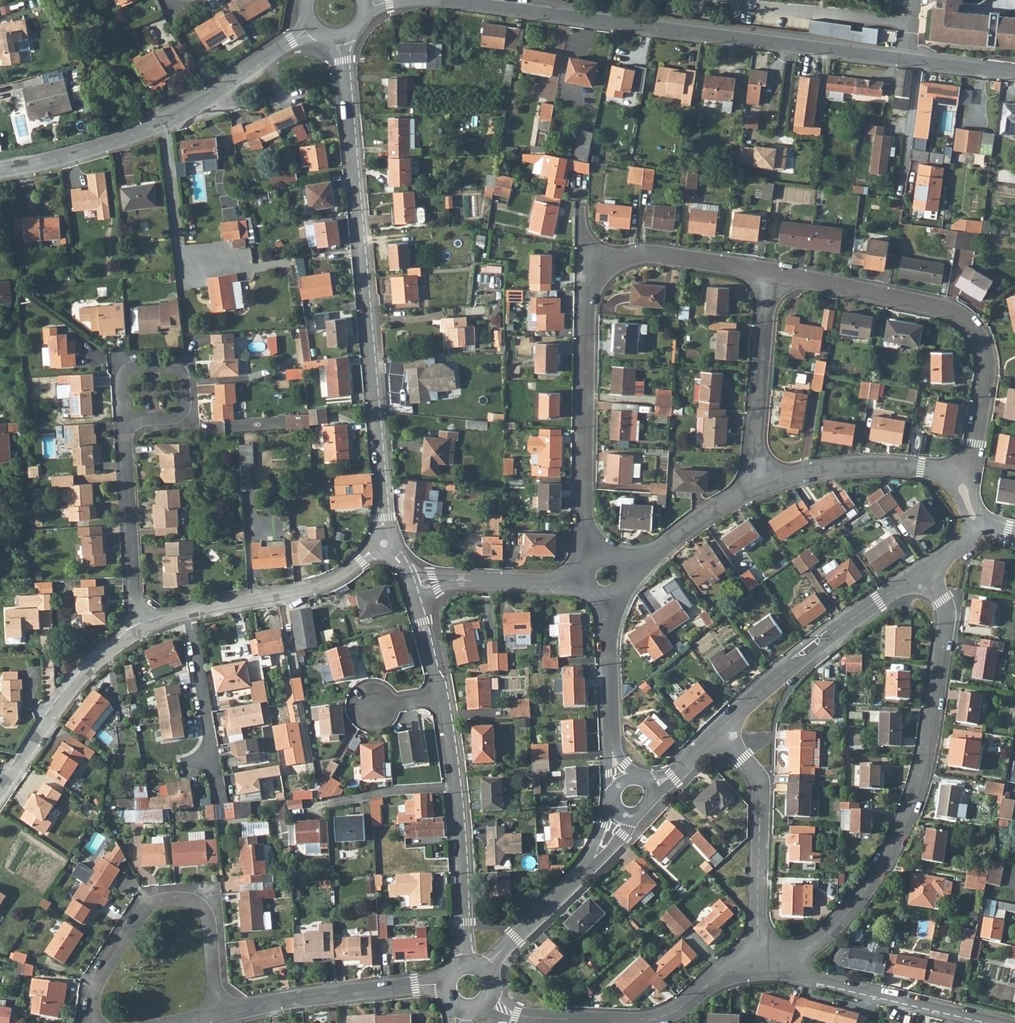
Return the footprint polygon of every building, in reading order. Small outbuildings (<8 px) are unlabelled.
[(227,5),(230,11),(239,24),(270,5),(267,0),(238,0),(236,1),(235,0),(227,5)] [(999,16),(1000,12),(991,11),(990,15),(958,11),(959,2),(975,4),(978,3),(981,2),(984,2),(986,0),(937,0),(936,6),(934,6),(931,39),(988,45),(988,43),(996,44),(996,46),(1014,48),(1014,18),(999,16)] [(239,24),(230,11),(225,14),(222,10),(215,15),(217,18),(205,25),(203,23),(194,29),(206,49),(228,36),(231,41),(244,33),(239,24)] [(0,23),(0,54),(1,54),(2,58),(3,65),(17,63),(16,53),(18,53),(30,51),(25,20),(0,23)] [(851,25),(811,20),(810,32),(849,39),(862,41),(863,31),(850,30),(851,25)] [(484,24),(482,44),(516,48),(518,28),(484,24)] [(878,29),(863,27),(863,31),(862,41),(877,44),(878,29)] [(425,67),(425,69),(433,69),(435,43),(400,43),(399,67),(425,67)] [(141,54),(131,60),(146,85),(149,83),(153,91),(165,84),(163,81),(185,69),(171,45),(156,53),(155,52),(144,59),(141,54)] [(526,49),(522,70),(551,75),(555,54),(526,49)] [(573,58),(569,80),(594,84),(597,62),(573,58)] [(613,66),(608,94),(623,97),(624,90),(638,93),(642,73),(634,71),(635,70),(613,66)] [(505,68),(503,80),(511,81),(513,68),(505,68)] [(680,105),(689,106),(695,71),(685,70),(685,74),(669,71),(670,70),(658,68),(654,92),(665,94),(665,96),(681,99),(680,105)] [(897,68),(894,96),(909,98),(910,91),(912,69),(897,68)] [(62,70),(42,75),(44,85),(23,90),(30,119),(71,108),(62,70)] [(750,70),(746,103),(759,104),(762,85),(766,86),(768,72),(750,70)] [(706,75),(704,98),(725,100),(724,110),(731,111),(735,79),(706,75)] [(827,80),(825,97),(843,99),(844,91),(857,93),(859,79),(828,75),(827,80)] [(800,76),(793,133),(819,137),(820,128),(813,127),(820,79),(800,76)] [(407,78),(390,78),(389,105),(406,105),(407,78)] [(859,79),(857,93),(880,96),(881,95),(888,95),(890,85),(882,84),(882,82),(859,79)] [(960,86),(920,81),(911,150),(926,152),(933,101),(958,105),(960,86)] [(894,96),(892,108),(907,110),(909,98),(894,96)] [(542,102),(539,118),(551,120),(553,104),(542,102)] [(1004,102),(1000,133),(1009,134),(1009,133),(1014,133),(1014,103),(1004,102)] [(283,109),(272,113),(279,129),(307,117),(301,103),(283,110),(283,109)] [(138,105),(134,106),(137,113),(144,111),(141,104),(138,105)] [(242,121),(232,124),(235,142),(248,136),(254,149),(265,147),(263,142),(281,135),(279,129),(272,113),(243,125),(242,121)] [(390,119),(389,157),(408,156),(408,149),(415,149),(415,113),(409,113),(409,118),(390,119)] [(743,126),(743,127),(757,129),(758,117),(744,115),(743,126)] [(539,118),(538,128),(549,129),(551,120),(539,118)] [(875,135),(869,173),(885,175),(888,157),(893,158),(895,148),(889,147),(890,136),(883,136),(884,127),(869,125),(868,134),(875,135)] [(954,149),(992,154),(994,133),(956,128),(954,149)] [(580,129),(574,160),(588,162),(594,132),(584,130),(580,129)] [(215,137),(183,140),(185,160),(217,157),(215,137)] [(328,143),(303,145),(303,150),(309,150),(310,167),(330,167),(328,143)] [(740,146),(738,161),(754,163),(753,165),(784,169),(787,147),(776,146),(775,148),(755,145),(755,148),(740,146)] [(952,147),(944,146),(943,154),(951,155),(952,147)] [(911,150),(910,157),(920,158),(922,151),(911,150)] [(556,157),(546,155),(525,154),(524,161),(536,163),(535,173),(543,175),(543,172),(551,173),(549,182),(565,185),(566,185),(569,186),(570,180),(567,179),(569,168),(570,159),(556,157)] [(408,156),(389,157),(390,185),(411,184),(410,157),(408,156)] [(570,159),(569,168),(590,172),(591,163),(588,162),(574,160),(570,159)] [(188,161),(178,161),(178,175),(188,175),(188,161)] [(920,164),(913,207),(936,210),(943,167),(920,164)] [(645,166),(633,165),(633,172),(637,173),(635,182),(643,183),(645,166)] [(643,183),(643,185),(651,186),(654,168),(645,166),(643,183)] [(298,173),(271,172),(271,181),(297,181),(298,173)] [(543,175),(542,180),(549,182),(551,173),(543,172),(543,175)] [(689,172),(687,189),(697,190),(699,180),(706,181),(706,174),(689,172)] [(110,220),(106,174),(88,176),(90,194),(87,194),(87,191),(82,192),(82,189),(72,190),(74,212),(97,210),(98,221),(110,220)] [(496,176),(495,184),(511,188),(513,179),(496,175),(496,176)] [(496,176),(488,176),(488,186),(494,186),(495,184),(496,176)] [(331,180),(307,183),(310,208),(334,205),(331,180)] [(565,185),(549,182),(547,196),(563,199),(565,185)] [(764,182),(762,197),(772,198),(774,183),(764,182)] [(494,186),(492,201),(507,204),(511,188),(495,184),(494,186)] [(122,190),(124,210),(157,207),(155,185),(137,187),(137,188),(122,190)] [(687,189),(685,201),(696,202),(697,190),(687,189)] [(415,190),(395,192),(395,209),(397,209),(398,223),(416,222),(423,221),(425,219),(424,209),(422,207),(416,208),(415,190)] [(539,194),(537,202),(561,207),(563,199),(547,196),(539,194)] [(561,207),(537,202),(531,230),(555,235),(561,207)] [(599,203),(597,219),(604,220),(605,218),(611,219),(610,224),(631,227),(633,207),(599,203)] [(692,203),(688,232),(715,235),(718,206),(692,203)] [(648,205),(645,226),(674,230),(677,209),(648,205)] [(735,213),(732,238),(757,241),(760,217),(735,213)] [(22,218),(24,241),(60,239),(59,220),(39,221),(39,217),(22,218)] [(334,218),(313,221),(313,222),(316,243),(316,244),(337,241),(334,218)] [(245,219),(238,220),(240,237),(248,236),(246,225),(245,219)] [(953,225),(952,230),(959,231),(979,233),(982,233),(983,222),(964,219),(953,225)] [(238,220),(220,222),(223,240),(240,237),(238,220)] [(316,243),(313,222),(304,223),(307,245),(316,243)] [(780,245),(809,248),(812,225),(783,222),(780,245)] [(812,225),(809,248),(839,252),(841,229),(812,225)] [(949,229),(946,248),(956,249),(959,231),(952,230),(949,229)] [(959,231),(956,249),(976,252),(979,233),(959,231)] [(866,255),(853,253),(852,264),(865,265),(864,267),(885,270),(888,242),(868,239),(866,255)] [(391,243),(393,268),(410,267),(412,267),(408,241),(391,243)] [(553,254),(533,254),(532,283),(533,283),(533,290),(552,291),(552,283),(553,283),(553,254)] [(299,256),(300,275),(307,275),(306,255),(299,256)] [(904,257),(900,276),(942,285),(946,266),(904,257)] [(412,267),(410,267),(410,275),(393,277),(395,303),(422,300),(420,275),(425,275),(424,266),(412,267)] [(967,267),(957,287),(982,301),(993,281),(967,267)] [(235,273),(206,277),(211,312),(234,309),(230,282),(236,281),(235,273)] [(330,273),(298,277),(301,298),(333,293),(330,273)] [(0,283),(0,305),(10,304),(8,282),(0,283)] [(711,284),(708,314),(729,315),(731,286),(711,284)] [(636,285),(634,303),(665,306),(667,289),(636,285)] [(508,289),(508,301),(524,301),(525,290),(508,289)] [(529,305),(529,328),(565,329),(565,314),(559,314),(560,298),(533,297),(533,305),(529,305)] [(136,310),(129,310),(132,334),(139,333),(139,335),(157,333),(157,326),(160,326),(160,328),(171,327),(171,324),(180,323),(177,299),(168,300),(168,303),(158,304),(158,306),(136,308),(136,310)] [(355,301),(342,302),(343,311),(356,309),(355,301)] [(115,336),(125,335),(124,323),(123,303),(112,303),(112,306),(98,306),(98,308),(78,309),(79,322),(90,321),(91,332),(99,331),(99,332),(104,332),(105,336),(115,335),(115,336)] [(794,333),(792,348),(805,350),(820,353),(824,329),(832,330),(835,310),(825,309),(822,328),(799,324),(801,319),(788,317),(786,332),(794,333)] [(845,312),(841,332),(853,334),(853,335),(869,338),(873,318),(845,312)] [(467,315),(444,316),(444,327),(451,327),(451,334),(449,334),(449,344),(476,343),(475,324),(468,325),(467,315)] [(344,317),(326,320),(329,345),(347,342),(344,317)] [(718,358),(738,359),(739,347),(740,348),(741,331),(738,331),(738,323),(712,322),(711,330),(720,331),(718,358)] [(921,327),(889,322),(885,347),(899,350),(901,342),(918,345),(921,327)] [(617,336),(616,352),(640,354),(641,334),(649,334),(650,326),(642,325),(620,323),(619,335),(617,336)] [(306,326),(299,327),(303,362),(311,361),(306,326)] [(73,367),(72,354),(75,354),(74,342),(66,342),(66,335),(56,335),(56,328),(43,329),(44,344),(49,344),(51,368),(73,367)] [(232,331),(211,333),(212,335),(213,342),(215,342),(216,361),(211,362),(212,375),(239,373),(237,356),(234,356),(232,331)] [(538,344),(538,371),(559,371),(559,344),(538,344)] [(805,350),(792,348),(791,354),(804,356),(805,350)] [(470,351),(442,352),(443,360),(459,359),(459,356),(470,356),(470,351)] [(410,374),(412,399),(439,397),(438,387),(453,386),(455,383),(454,369),(445,370),(444,362),(436,363),(435,352),(426,353),(405,354),(406,366),(408,366),(409,374),(410,374)] [(953,353),(933,354),(933,383),(954,383),(953,353)] [(347,356),(325,359),(329,396),(351,394),(347,356)] [(311,361),(303,362),(304,369),(319,367),(318,360),(311,361)] [(818,362),(816,375),(825,376),(827,363),(818,362)] [(303,368),(288,368),(288,378),(303,378),(303,368)] [(615,368),(613,394),(644,396),(645,383),(636,382),(637,369),(615,368)] [(704,372),(702,409),(722,411),(724,374),(704,372)] [(92,374),(70,376),(71,393),(69,393),(71,418),(93,417),(91,391),(94,391),(92,374)] [(816,375),(814,390),(823,391),(825,376),(816,375)] [(234,381),(215,382),(216,402),(212,402),(214,419),(233,418),(232,401),(236,401),(234,381)] [(872,384),(869,401),(878,403),(881,385),(872,384)] [(1014,420),(1014,389),(1010,388),(1005,418),(1014,420)] [(542,393),(541,418),(561,418),(562,393),(542,393)] [(786,393),(780,428),(802,432),(808,397),(786,393)] [(658,396),(658,406),(674,407),(675,397),(658,396)] [(938,403),(932,431),(954,435),(959,406),(938,403)] [(615,404),(614,410),(633,412),(639,412),(640,405),(615,404)] [(324,406),(307,408),(307,413),(308,424),(326,421),(324,406)] [(658,406),(657,415),(673,416),(674,407),(658,406)] [(702,409),(700,409),(699,417),(706,417),(704,445),(727,447),(730,419),(727,419),(727,411),(722,411),(702,409)] [(614,410),(612,439),(631,441),(633,412),(614,410)] [(633,412),(631,441),(637,441),(639,412),(633,412)] [(307,413),(289,414),(290,428),(308,427),(308,424),(307,413)] [(874,418),(870,440),(902,446),(906,424),(874,418)] [(10,461),(8,432),(19,431),(18,422),(0,423),(0,461),(10,461)] [(347,422),(325,424),(329,462),(351,460),(347,422)] [(826,423),(823,441),(854,446),(857,427),(826,423)] [(94,425),(65,427),(67,449),(74,448),(75,466),(78,466),(94,465),(99,465),(98,446),(95,446),(94,425)] [(441,463),(447,464),(450,440),(456,440),(459,441),(460,432),(457,432),(457,428),(450,428),(449,431),(441,430),(440,438),(426,437),(422,474),(439,476),(441,463)] [(1014,464),(1014,463),(1014,437),(1001,434),(996,462),(1014,465),(1014,464)] [(534,466),(534,476),(541,476),(562,476),(562,468),(563,468),(563,436),(542,435),(541,435),(541,437),(534,437),(531,440),(531,450),(533,453),(541,453),(540,466),(534,466)] [(450,440),(447,464),(454,464),(456,440),(450,440)] [(186,478),(185,468),(185,464),(189,460),(188,444),(155,446),(156,454),(160,454),(160,465),(164,465),(164,469),(161,472),(162,479),(167,483),(183,482),(187,478),(186,478)] [(611,453),(608,482),(633,484),(633,477),(641,477),(642,464),(634,463),(635,455),(611,453)] [(505,458),(504,475),(513,475),(514,458),(505,458)] [(94,465),(78,466),(79,476),(95,475),(94,465)] [(252,466),(241,467),(243,492),(254,491),(252,466)] [(677,471),(675,489),(706,493),(708,474),(677,471)] [(371,472),(334,475),(335,495),(330,496),(331,508),(372,504),(373,492),(371,472)] [(73,477),(52,478),(53,488),(68,487),(70,522),(96,520),(95,509),(89,509),(89,501),(92,501),(92,487),(74,487),(73,477)] [(997,499),(1014,502),(1014,481),(1001,478),(997,499)] [(429,524),(424,523),(424,516),(433,517),(436,515),(438,501),(430,501),(431,490),(432,485),(409,483),(405,521),(409,522),(408,531),(418,531),(428,531),(429,524)] [(562,484),(541,483),(541,496),(534,496),(534,506),(541,506),(540,509),(562,510),(562,484)] [(653,485),(652,494),(661,495),(669,495),(669,487),(653,485)] [(180,490),(155,491),(156,510),(153,510),(154,529),(156,529),(177,528),(179,528),(178,509),(181,509),(180,490)] [(431,490),(430,501),(438,501),(439,490),(431,490)] [(832,493),(808,510),(813,518),(821,529),(853,506),(843,492),(835,498),(832,493)] [(888,494),(876,503),(885,515),(897,507),(888,494)] [(661,495),(660,507),(668,508),(669,495),(661,495)] [(619,499),(619,506),(623,506),(621,528),(653,530),(655,507),(636,506),(636,498),(621,498),(619,499)] [(795,506),(768,525),(781,543),(807,524),(807,523),(813,518),(808,510),(803,503),(796,507),(795,506)] [(876,503),(868,508),(877,521),(885,515),(876,503)] [(920,503),(900,517),(914,537),(935,523),(920,503)] [(749,522),(722,540),(733,556),(759,538),(749,522)] [(299,540),(291,541),(293,564),(312,563),(311,561),(322,560),(321,539),(324,538),(323,525),(307,526),(308,536),(299,537),(299,540)] [(102,527),(78,529),(79,538),(82,538),(84,567),(106,566),(105,536),(102,536),(102,527)] [(177,528),(156,529),(156,537),(177,536),(177,528)] [(523,533),(522,556),(555,558),(557,535),(523,533)] [(492,558),(503,558),(503,538),(499,538),(499,536),(484,535),(483,553),(492,553),(492,558)] [(892,537),(866,555),(878,573),(905,555),(892,537)] [(190,542),(166,543),(166,557),(163,557),(163,567),(166,567),(166,574),(164,574),(164,588),(178,588),(178,585),(188,584),(188,572),(194,572),(193,555),(191,555),(190,542)] [(284,544),(253,547),(254,569),(286,566),(284,544)] [(701,555),(683,568),(697,588),(714,576),(716,579),(725,573),(707,547),(699,552),(701,555)] [(811,549),(800,557),(809,570),(820,562),(811,549)] [(800,557),(793,562),(802,575),(809,570),(800,557)] [(850,560),(825,578),(833,591),(846,583),(849,587),(863,578),(850,560)] [(985,561),(981,587),(1001,590),(1005,564),(985,561)] [(749,574),(740,580),(750,594),(758,588),(749,574)] [(48,582),(35,583),(36,595),(49,594),(48,582)] [(346,584),(334,591),(337,597),(349,591),(346,584)] [(81,587),(74,588),(75,598),(77,598),(78,614),(84,614),(85,624),(106,623),(105,612),(102,610),(101,596),(104,596),(104,586),(97,587),(81,587)] [(387,587),(356,595),(361,618),(391,611),(387,587)] [(361,618),(356,595),(350,597),(355,620),(361,618)] [(816,595),(793,611),(803,626),(826,611),(816,595)] [(47,599),(40,599),(41,614),(48,614),(47,599)] [(677,601),(653,619),(666,637),(690,620),(677,601)] [(973,601),(969,624),(989,627),(992,604),(973,601)] [(22,637),(21,631),(21,627),(25,627),(27,630),(38,630),(37,610),(5,611),(6,638),(9,638),(9,642),(11,645),(18,645),(21,642),(20,637),(22,637)] [(292,614),(298,653),(318,648),(312,610),(306,611),(303,611),(292,614)] [(706,612),(699,616),(708,629),(714,624),(706,612)] [(530,613),(503,615),(504,636),(520,635),(531,634),(530,613)] [(555,616),(555,622),(561,622),(561,625),(555,625),(551,625),(551,636),(560,636),(561,656),(583,655),(582,624),(581,624),(580,615),(555,616)] [(771,616),(750,631),(762,648),(783,634),(771,616)] [(666,637),(653,619),(647,623),(649,626),(631,638),(643,656),(649,652),(655,661),(674,649),(666,637)] [(215,623),(205,625),(207,634),(216,632),(215,623)] [(458,639),(452,641),(457,665),(477,661),(469,623),(453,627),(455,634),(456,634),(458,639)] [(886,630),(884,659),(909,660),(910,648),(906,647),(906,644),(910,644),(910,631),(886,630)] [(280,632),(256,636),(260,658),(284,655),(280,632)] [(403,633),(379,639),(387,670),(411,665),(403,633)] [(531,634),(520,635),(520,642),(531,642),(531,634)] [(171,642),(146,653),(153,670),(169,664),(171,669),(181,666),(171,642)] [(348,646),(327,651),(335,681),(355,676),(348,646)] [(966,646),(965,656),(976,658),(973,679),(993,682),(998,651),(966,646)] [(723,652),(711,660),(726,682),(750,665),(738,648),(726,657),(723,652)] [(479,666),(479,672),(496,671),(496,655),(486,655),(487,666),(479,666)] [(504,655),(496,655),(496,671),(505,671),(504,655)] [(845,657),(845,665),(861,666),(861,658),(845,657)] [(560,659),(543,660),(543,669),(560,668),(560,659)] [(246,663),(212,669),(216,693),(250,687),(246,663)] [(126,666),(131,693),(140,692),(135,665),(126,666)] [(583,667),(564,668),(566,707),(586,706),(585,680),(584,679),(583,667)] [(886,675),(885,701),(908,702),(909,675),(886,675)] [(497,679),(465,681),(467,710),(490,708),(489,691),(497,690),(497,679)] [(4,682),(3,682),(3,696),(0,696),(0,716),(4,716),(4,727),(14,727),(18,722),(18,712),(17,705),(20,704),(20,690),(23,690),(22,681),(18,681),(4,682)] [(699,683),(676,702),(691,720),(714,701),(699,683)] [(180,685),(156,690),(162,723),(183,719),(179,694),(182,693),(180,685)] [(814,686),(812,720),(831,720),(832,686),(814,686)] [(93,691),(72,718),(88,731),(82,738),(88,743),(96,733),(90,729),(109,705),(93,691)] [(962,692),(958,722),(978,726),(982,696),(962,692)] [(261,703),(228,709),(230,717),(226,718),(229,735),(243,733),(241,725),(253,723),(253,725),(265,723),(261,703)] [(342,707),(313,709),(313,721),(320,721),(321,739),(329,738),(329,744),(338,743),(338,737),(344,737),(342,707)] [(530,708),(514,708),(514,717),(531,717),(531,715),(530,708)] [(660,756),(675,740),(651,716),(639,727),(640,728),(635,732),(647,745),(648,744),(660,756)] [(879,716),(878,747),(899,748),(900,717),(879,716)] [(72,718),(65,726),(81,739),(82,738),(88,731),(72,718)] [(162,723),(161,723),(165,741),(186,737),(184,727),(187,726),(185,718),(183,719),(162,723)] [(586,721),(564,722),(565,753),(587,752),(586,721)] [(493,727),(474,728),(475,762),(495,762),(493,727)] [(963,731),(962,741),(977,743),(979,734),(963,731)] [(419,732),(398,735),(403,767),(424,763),(420,739),(419,732)] [(791,770),(791,777),(816,778),(816,771),(819,771),(820,742),(815,742),(816,735),(788,734),(787,750),(790,750),(789,770),(791,770)] [(263,738),(231,744),(232,755),(240,760),(241,765),(262,761),(260,753),(266,752),(263,738)] [(977,743),(962,741),(952,739),(949,766),(977,771),(981,744),(977,743)] [(81,756),(80,755),(63,743),(60,749),(57,753),(60,756),(50,771),(52,773),(48,778),(57,785),(61,779),(66,783),(72,774),(79,764),(80,762),(83,758),(81,756)] [(382,745),(361,746),(363,779),(384,777),(382,745)] [(549,754),(532,755),(533,764),(550,763),(549,754)] [(550,763),(533,764),(533,771),(534,788),(540,787),(540,773),(550,773),(550,763)] [(329,764),(322,776),(329,781),(336,768),(329,764)] [(278,766),(234,774),(238,796),(238,803),(243,803),(260,802),(260,792),(258,780),(280,776),(278,766)] [(859,766),(858,790),(879,791),(880,767),(859,766)] [(587,768),(566,769),(567,799),(588,799),(587,768)] [(322,776),(318,788),(323,791),(329,781),(322,776)] [(816,778),(791,777),(791,786),(789,786),(788,818),(810,819),(812,786),(815,786),(816,778)] [(150,800),(152,811),(163,811),(179,810),(195,808),(191,781),(168,785),(170,798),(160,799),(160,798),(150,800)] [(323,791),(317,800),(318,802),(327,801),(330,800),(337,787),(329,781),(323,791)] [(503,781),(483,782),(484,811),(504,811),(503,781)] [(718,783),(696,804),(709,818),(719,809),(722,812),(726,809),(735,801),(718,783)] [(987,783),(985,795),(1002,797),(1005,785),(987,783)] [(31,804),(26,811),(20,820),(39,833),(45,832),(48,827),(47,821),(44,819),(60,796),(44,785),(36,797),(32,795),(27,801),(31,804)] [(942,786),(937,817),(964,821),(966,808),(958,806),(961,789),(942,786)] [(316,794),(283,797),(284,802),(285,804),(318,802),(317,800),(316,794)] [(433,794),(415,795),(416,802),(417,823),(423,823),(423,819),(434,818),(433,794)] [(227,795),(210,798),(212,805),(213,805),(223,803),(228,802),(227,795)] [(998,818),(1011,821),(1014,802),(1014,801),(1002,798),(998,818)] [(381,800),(372,801),(374,828),(382,827),(381,814),(381,800)] [(27,801),(23,808),(26,811),(31,804),(27,801)] [(228,802),(223,803),(224,820),(232,819),(232,804),(229,804),(228,802)] [(417,823),(416,802),(405,803),(406,816),(402,817),(398,816),(399,826),(417,823)] [(223,803),(213,805),(214,816),(214,821),(224,820),(223,803)] [(212,805),(205,806),(206,817),(214,816),(213,805),(212,805)] [(840,805),(840,812),(851,813),(850,838),(870,838),(871,814),(858,813),(858,806),(840,805)] [(280,826),(281,834),(289,834),(289,827),(288,822),(287,822),(284,809),(277,810),(279,821),(280,826)] [(152,811),(136,812),(136,824),(163,823),(163,811),(152,811)] [(136,812),(125,812),(125,824),(136,824),(136,812)] [(551,843),(546,843),(546,851),(569,849),(569,842),(571,842),(570,815),(550,816),(551,843)] [(364,818),(334,820),(336,843),(366,842),(364,818)] [(423,823),(417,823),(418,837),(444,835),(443,818),(434,818),(423,819),(423,823)] [(269,821),(243,821),(244,836),(255,835),(269,833),(269,821)] [(669,822),(646,847),(661,862),(685,838),(669,822)] [(298,826),(289,827),(289,834),(289,837),(290,848),(307,847),(308,857),(321,857),(321,852),(329,851),(328,825),(298,826)] [(506,828),(489,829),(489,843),(491,843),(492,848),(488,855),(489,868),(502,868),(508,856),(524,855),(523,836),(507,837),(506,828)] [(802,829),(802,838),(813,838),(815,838),(816,829),(802,829)] [(928,830),(923,861),(943,864),(949,833),(928,830)] [(717,852),(698,831),(690,839),(709,859),(717,852)] [(189,843),(172,844),(174,868),(208,865),(206,843),(205,833),(189,834),(189,843)] [(255,835),(244,836),(244,845),(245,861),(242,861),(243,875),(239,875),(239,885),(254,884),(255,892),(258,891),(272,890),(272,882),(263,883),(262,875),(265,874),(263,844),(256,844),(255,835)] [(813,838),(802,838),(787,837),(787,849),(790,849),(790,854),(789,854),(789,865),(820,866),(820,856),(812,856),(813,838)] [(153,847),(141,848),(143,869),(166,867),(164,839),(152,840),(153,847)] [(216,842),(206,843),(208,865),(218,865),(216,842)] [(547,856),(537,857),(538,874),(548,874),(547,856)] [(103,858),(85,884),(108,899),(113,892),(110,890),(123,870),(103,858)] [(987,879),(986,883),(1002,887),(1006,864),(990,861),(989,868),(987,879)] [(634,878),(615,896),(629,912),(656,886),(635,862),(626,869),(634,878)] [(972,865),(970,876),(987,879),(989,868),(972,865)] [(432,873),(396,874),(397,884),(390,884),(391,896),(411,895),(412,906),(432,905),(431,897),(429,895),(429,892),(433,892),(432,873)] [(271,874),(265,874),(262,875),(263,883),(272,882),(271,874)] [(512,875),(489,876),(490,904),(513,903),(512,875)] [(915,875),(910,905),(934,909),(937,891),(944,893),(946,880),(915,875)] [(970,876),(968,887),(985,890),(986,883),(987,879),(970,876)] [(85,884),(84,884),(74,899),(76,901),(68,914),(85,926),(100,904),(105,907),(110,900),(108,899),(85,884)] [(783,888),(782,919),(803,921),(804,889),(783,888)] [(255,892),(241,893),(242,900),(239,900),(242,932),(272,930),(270,912),(263,913),(261,899),(259,899),(258,891),(255,892)] [(715,911),(695,929),(710,945),(722,934),(718,930),(734,915),(731,911),(725,903),(722,899),(713,908),(715,911)] [(725,903),(731,911),(737,906),(730,899),(725,903)] [(983,899),(982,906),(987,907),(982,937),(1002,941),(1005,921),(996,919),(999,902),(983,899)] [(591,902),(566,924),(579,939),(604,916),(591,902)] [(999,902),(996,919),(1005,921),(1007,910),(1002,909),(1004,903),(999,902)] [(1002,909),(1007,910),(1014,912),(1014,905),(1004,903),(1002,909)] [(675,906),(668,912),(680,925),(687,918),(675,906)] [(668,912),(662,918),(673,931),(680,925),(668,912)] [(378,929),(378,913),(370,913),(370,929),(378,929)] [(387,913),(378,913),(378,929),(379,937),(388,936),(387,913)] [(687,918),(680,925),(685,931),(692,924),(687,918)] [(85,934),(67,923),(52,946),(48,953),(65,964),(85,934)] [(680,925),(673,931),(679,937),(685,931),(680,925)] [(320,932),(293,933),(293,936),(294,951),(294,961),(307,960),(307,955),(312,955),(312,957),(335,957),(334,938),(333,926),(320,926),(320,932)] [(418,938),(393,939),(394,958),(428,956),(427,926),(418,927),(418,938)] [(343,937),(334,938),(335,957),(335,958),(344,957),(344,959),(360,958),(364,958),(364,962),(364,963),(373,963),(371,934),(343,936),(343,937)] [(293,936),(284,937),(286,952),(294,951),(293,936)] [(388,936),(379,937),(379,951),(388,950),(388,936)] [(962,958),(972,960),(976,941),(965,939),(962,958)] [(252,940),(239,942),(242,955),(241,955),(244,972),(246,971),(248,978),(264,974),(262,968),(285,963),(281,947),(255,953),(252,940)] [(551,940),(529,961),(544,976),(566,956),(551,940)] [(684,940),(653,968),(663,981),(683,962),(687,966),(698,956),(684,940)] [(846,969),(884,976),(890,949),(874,946),(871,953),(850,949),(846,969)] [(17,972),(34,976),(36,965),(27,963),(29,954),(16,951),(14,960),(19,961),(17,972)] [(925,982),(924,983),(952,989),(956,967),(947,965),(949,956),(931,952),(928,963),(925,982)] [(895,975),(925,982),(928,963),(899,957),(895,975)] [(653,968),(643,958),(616,983),(633,1001),(653,984),(661,992),(668,985),(663,981),(653,968)] [(35,981),(32,998),(39,999),(36,1017),(58,1021),(61,1003),(65,1004),(68,987),(35,981)] [(783,1022),(785,1022),(792,1022),(797,1005),(789,1002),(762,994),(756,1014),(783,1022)] [(791,997),(789,1002),(797,1005),(798,999),(791,997)] [(796,1022),(802,1000),(798,999),(797,1005),(792,1022),(797,1022),(796,1022)] [(19,1016),(12,1015),(12,1009),(7,1009),(8,1001),(0,1000),(0,1022),(18,1022),(19,1016)] [(796,1022),(797,1022),(802,1022),(804,1017),(828,1022),(836,1022),(838,1022),(861,1022),(863,1017),(826,1007),(825,1006),(807,1002),(807,1001),(802,1000),(796,1022)] [(376,1014),(376,1022),(411,1022),(411,1012),(376,1014)] [(376,1014),(348,1016),(348,1022),(376,1022),(376,1014)] [(741,1016),(710,1015),(710,1022),(741,1022),(741,1016)]
